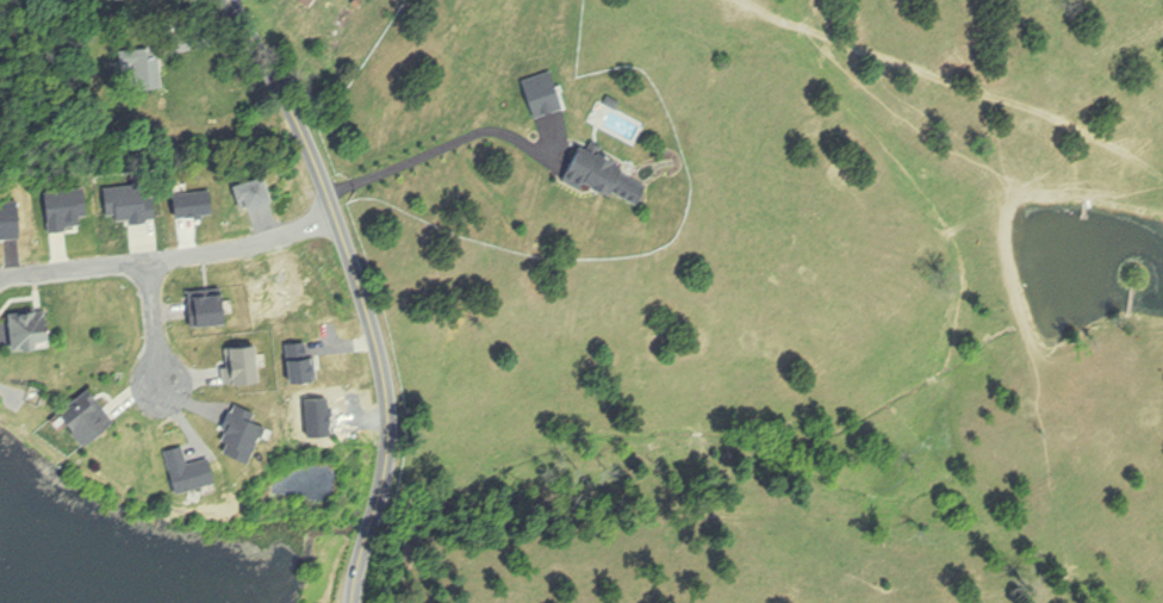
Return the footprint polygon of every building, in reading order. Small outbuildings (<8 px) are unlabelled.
[(151,54),(137,62),(152,89),(167,81),(151,54)] [(566,108),(558,85),(530,93),(538,117),(566,108)] [(638,167),(585,141),(566,180),(584,188),(588,180),(623,197),(638,167)] [(238,183),(245,210),(276,202),(269,175),(238,183)] [(12,312),(14,348),(52,347),(50,310),(12,312)] [(61,410),(87,444),(117,421),(92,387),(61,410)]
